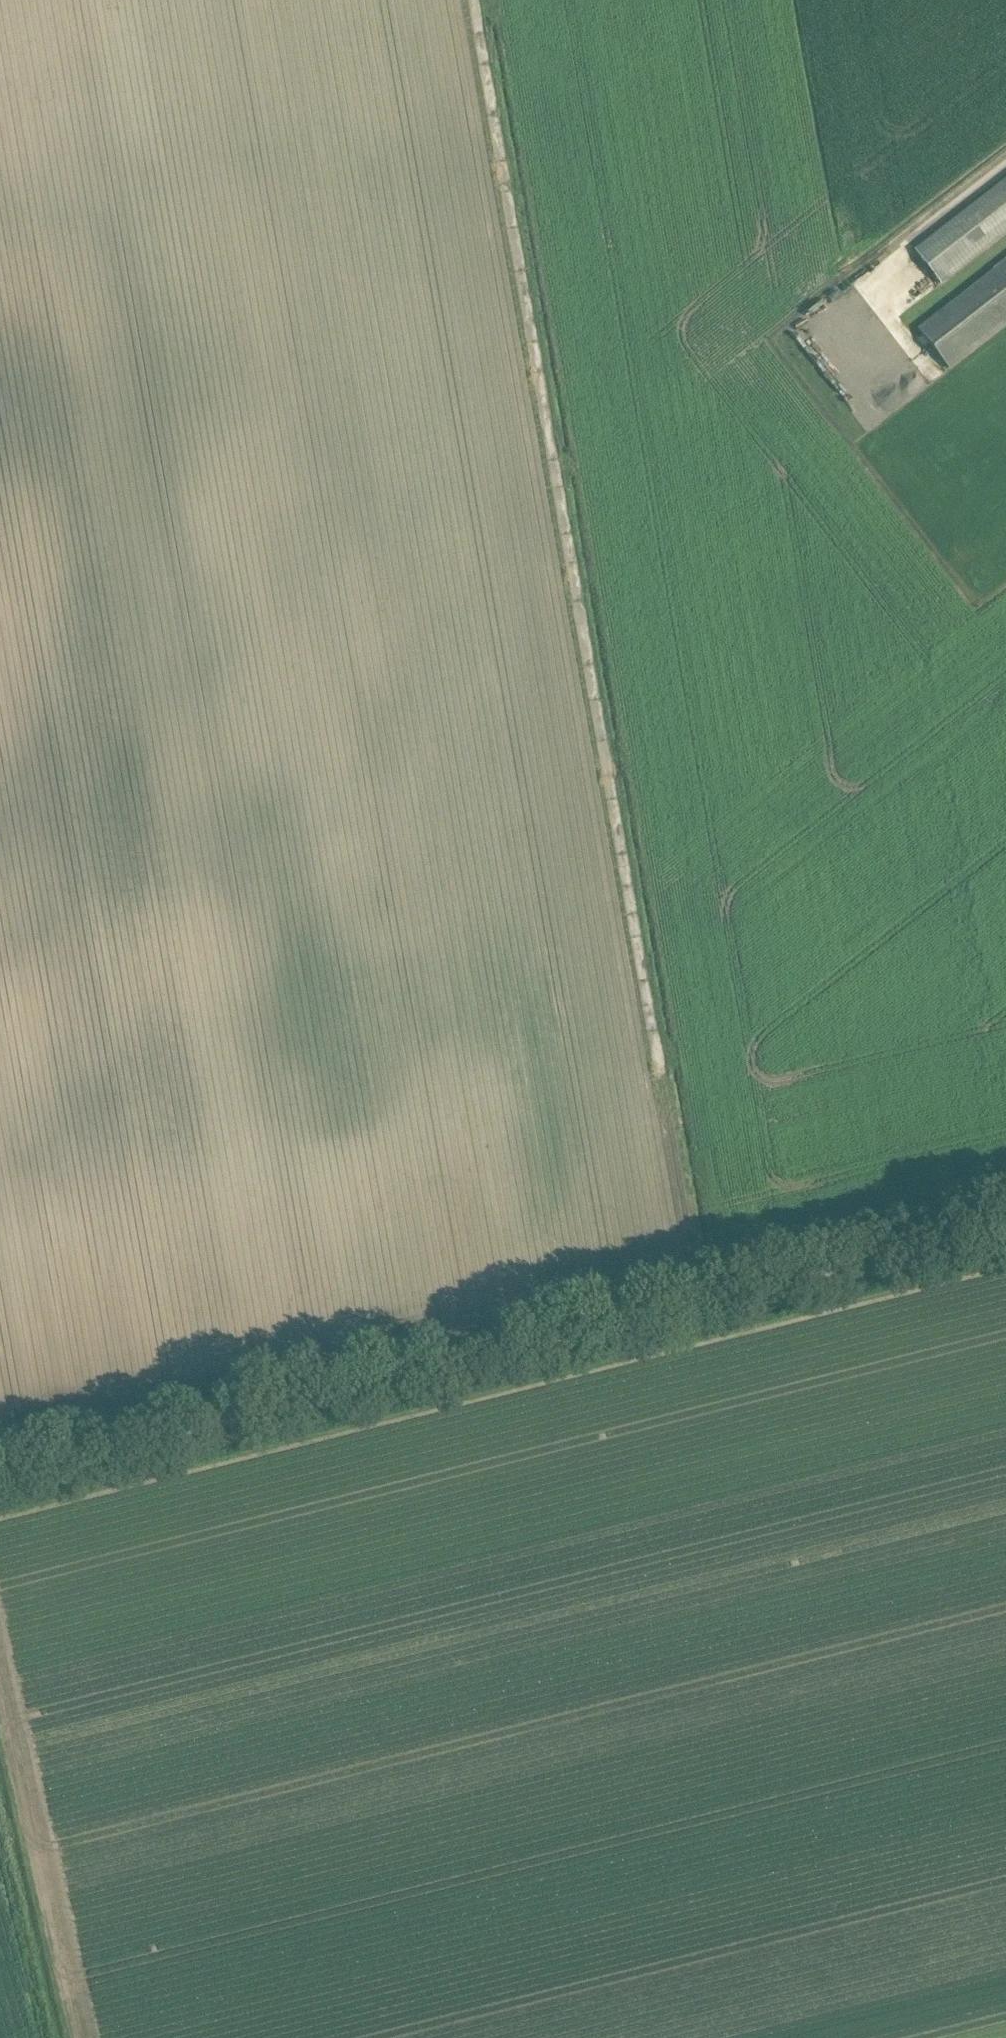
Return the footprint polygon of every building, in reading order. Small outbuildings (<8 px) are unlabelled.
[(916,252),(942,285),(1005,235),(1005,181),(916,252)] [(919,330),(950,371),(961,363),(1005,328),(1005,263),(919,330)]
